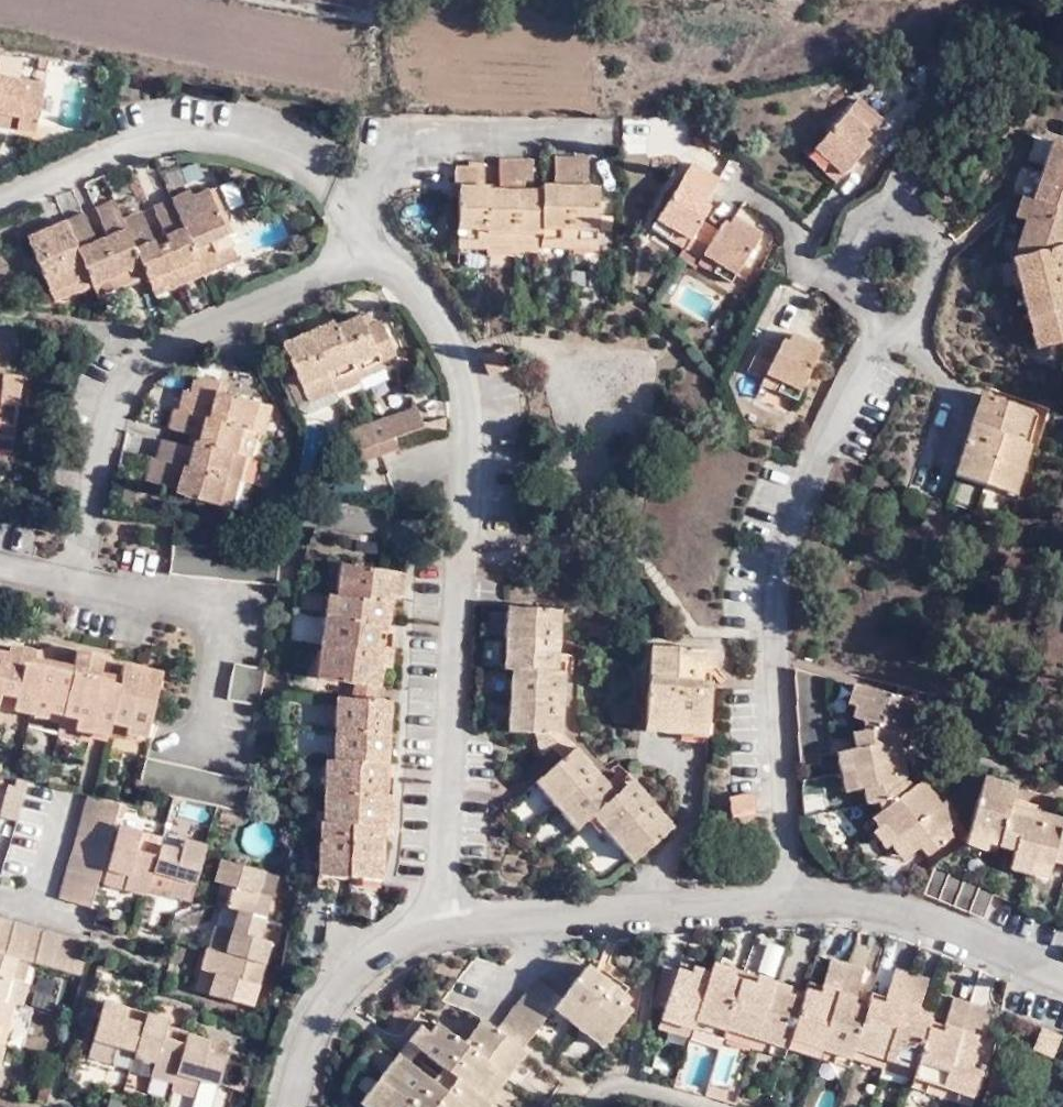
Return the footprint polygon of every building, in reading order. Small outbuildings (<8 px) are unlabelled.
[(921,39),(902,41),(903,44),(907,51),(910,54),(915,56),(923,58),(921,39)] [(23,75),(26,57),(0,52),(0,72),(23,75)] [(854,65),(810,114),(841,140),(866,112),(857,105),(865,97),(877,84),(854,65)] [(22,114),(20,126),(40,129),(41,123),(48,84),(49,79),(0,72),(0,111),(22,114)] [(55,85),(48,84),(41,123),(49,124),(55,85)] [(873,105),(865,97),(857,105),(866,112),(873,105)] [(0,111),(0,123),(20,126),(22,114),(0,111)] [(841,140),(810,114),(802,123),(834,148),(841,140)] [(588,196),(599,126),(561,126),(560,152),(561,159),(550,158),(549,166),(542,165),(541,158),(540,128),(505,128),(505,153),(494,154),(493,128),(473,127),(472,134),(460,132),(460,154),(468,154),(467,203),(549,201),(550,196),(588,196)] [(598,152),(599,126),(588,196),(607,196),(608,153),(598,152)] [(1024,187),(1062,200),(1062,134),(1042,128),(1024,187)] [(646,197),(663,208),(669,198),(686,208),(679,219),(676,224),(694,235),(695,233),(701,222),(733,243),(759,203),(732,185),(727,193),(721,202),(713,196),(700,187),(702,184),(693,179),(699,171),(714,147),(690,131),(646,197)] [(549,166),(550,158),(541,158),(542,165),(549,166)] [(707,175),(699,171),(693,179),(702,184),(707,175)] [(140,264),(145,274),(150,285),(176,273),(198,263),(235,246),(206,185),(194,192),(190,186),(150,204),(164,231),(168,239),(158,243),(153,235),(140,208),(125,215),(115,195),(92,205),(106,232),(110,240),(101,245),(97,237),(83,209),(26,235),(50,290),(87,274),(91,283),(92,285),(140,264)] [(1019,213),(1062,225),(1062,200),(1024,187),(1013,185),(1006,209),(1019,213)] [(721,188),(713,196),(721,202),(727,193),(721,188)] [(550,216),(585,215),(588,196),(550,196),(549,201),(550,216)] [(588,196),(585,215),(606,215),(607,196),(588,196)] [(669,198),(663,208),(679,219),(686,208),(669,198)] [(550,216),(549,201),(467,203),(467,221),(550,219),(550,216)] [(1019,213),(1008,250),(1026,340),(1062,333),(1062,225),(1019,213)] [(701,222),(695,233),(728,253),(733,243),(701,222)] [(168,239),(164,231),(153,235),(158,243),(168,239)] [(106,232),(97,237),(101,245),(110,240),(106,232)] [(198,263),(202,272),(239,255),(235,246),(198,263)] [(176,273),(180,282),(202,272),(198,263),(176,273)] [(96,295),(145,274),(140,264),(92,285),(96,295)] [(176,273),(150,285),(154,293),(180,282),(176,273)] [(55,299),(91,283),(87,274),(50,290),(55,299)] [(762,344),(800,359),(820,313),(794,302),(789,310),(784,322),(773,318),(774,317),(757,311),(744,340),(761,348),(762,344)] [(784,322),(789,310),(779,306),(774,317),(773,318),(784,322)] [(332,399),(360,388),(361,391),(387,380),(380,362),(395,356),(382,323),(367,329),(361,316),(335,326),(333,320),(279,342),(291,373),(281,377),(293,407),(294,409),(296,410),(298,412),(300,413),(303,413),(305,413),(307,412),(333,402),(332,399)] [(796,368),(800,359),(762,344),(761,348),(758,354),(796,368)] [(13,438),(20,374),(3,372),(4,368),(0,367),(0,437),(13,438)] [(267,404),(231,395),(221,392),(224,382),(201,376),(196,393),(185,390),(180,410),(251,429),(259,431),(267,404)] [(977,377),(949,457),(1008,478),(1023,433),(1014,429),(1027,393),(977,377)] [(221,392),(231,395),(234,384),(224,382),(221,392)] [(277,407),(267,404),(259,431),(270,434),(277,407)] [(356,459),(394,447),(390,435),(420,426),(414,407),(346,429),(356,459)] [(251,429),(180,410),(176,410),(172,427),(195,433),(210,437),(207,445),(237,453),(244,455),(251,429)] [(253,457),(259,431),(251,429),(244,455),(248,456),(253,457)] [(210,437),(195,433),(192,445),(206,449),(207,445),(210,437)] [(12,450),(13,438),(0,437),(0,449),(12,450)] [(206,449),(192,445),(164,438),(159,458),(231,477),(237,453),(207,445),(206,449)] [(241,480),(248,456),(244,455),(237,453),(231,477),(241,480)] [(231,477),(159,458),(152,456),(145,480),(175,488),(173,495),(223,508),(231,477)] [(233,511),(241,480),(231,477),(223,508),(233,511)] [(177,571),(285,585),(289,553),(181,541),(177,571)] [(411,598),(412,577),(350,564),(346,595),(339,595),(324,678),(343,682),(335,759),(327,759),(319,875),(383,882),(385,840),(394,840),(396,795),(389,795),(397,702),(382,700),(388,667),(397,669),(399,649),(385,646),(386,635),(393,635),(400,596),(411,598)] [(542,710),(567,711),(570,648),(563,646),(567,584),(513,582),(509,646),(518,647),(514,709),(542,710)] [(652,704),(697,708),(699,695),(715,694),(718,654),(709,652),(709,641),(723,641),(722,625),(658,619),(652,704)] [(63,724),(61,734),(77,736),(79,721),(113,727),(115,719),(130,720),(129,729),(150,732),(165,667),(127,659),(124,672),(112,670),(118,651),(61,639),(59,652),(41,649),(41,642),(17,637),(15,643),(0,640),(0,711),(63,724)] [(59,652),(61,639),(41,642),(41,649),(59,652)] [(810,751),(815,654),(791,648),(799,752),(810,751)] [(821,656),(815,654),(810,751),(816,750),(817,738),(827,735),(821,656)] [(232,695),(262,700),(269,665),(239,660),(232,695)] [(857,690),(860,670),(845,666),(841,687),(846,688),(857,690)] [(914,684),(860,670),(857,690),(846,688),(845,703),(855,704),(857,715),(844,719),(845,733),(839,735),(851,776),(857,775),(861,791),(873,789),(878,796),(900,779),(882,717),(889,717),(907,718),(914,684)] [(699,695),(697,708),(714,708),(715,694),(699,695)] [(546,731),(554,723),(567,711),(542,710),(546,731)] [(554,723),(569,736),(584,723),(567,711),(554,723)] [(905,775),(889,717),(882,717),(900,779),(905,775)] [(584,723),(569,736),(541,760),(580,804),(596,792),(634,837),(679,798),(638,753),(622,766),(584,723)] [(851,776),(839,735),(828,738),(839,779),(851,776)] [(141,780),(245,804),(251,775),(148,748),(141,780)] [(962,812),(984,817),(981,825),(1006,832),(1005,836),(1043,844),(1045,840),(1062,844),(1062,810),(1003,796),(1005,786),(1009,767),(976,761),(962,812)] [(905,775),(900,779),(878,796),(864,807),(871,817),(877,814),(893,831),(896,828),(910,842),(915,836),(924,845),(947,822),(939,810),(949,802),(941,790),(936,792),(916,767),(905,775)] [(759,789),(759,768),(735,769),(737,788),(759,789)] [(102,795),(70,786),(67,802),(99,810),(102,795)] [(1005,786),(1003,796),(1062,810),(1062,800),(1005,786)] [(728,792),(730,814),(757,811),(754,789),(728,792)] [(99,810),(67,802),(64,816),(96,823),(99,810)] [(141,847),(145,828),(120,822),(123,808),(106,804),(97,845),(113,850),(110,865),(135,872),(141,847)] [(984,817),(962,812),(960,826),(980,831),(981,825),(984,817)] [(166,825),(147,820),(145,828),(141,847),(159,851),(154,872),(178,879),(193,820),(169,814),(166,825)] [(877,814),(871,817),(866,823),(883,841),(886,838),(893,831),(877,814)] [(96,823),(64,816),(60,831),(93,838),(96,823)] [(225,882),(253,890),(261,865),(257,863),(262,844),(244,839),(246,834),(203,823),(197,848),(218,854),(211,879),(225,882)] [(899,853),(910,842),(896,828),(893,831),(886,838),(899,853)] [(57,846),(90,852),(93,838),(60,831),(57,846)] [(1043,844),(1005,836),(1001,851),(1039,858),(1043,844)] [(113,850),(97,845),(93,861),(110,865),(113,850)] [(54,859),(86,867),(90,852),(57,846),(54,859)] [(918,871),(979,896),(990,870),(930,846),(918,871)] [(141,847),(136,868),(154,872),(159,851),(141,847)] [(218,854),(206,851),(199,875),(200,875),(211,879),(218,854)] [(51,875),(83,883),(86,867),(54,859),(51,875)] [(249,907),(253,890),(225,882),(221,900),(211,898),(204,922),(237,932),(254,936),(261,912),(249,907)] [(3,901),(0,915),(0,933),(8,936),(17,904),(3,901)] [(31,907),(17,904),(8,936),(25,940),(31,907)] [(39,944),(47,911),(31,907),(25,940),(26,940),(39,944)] [(54,947),(61,915),(47,911),(39,944),(54,947)] [(79,919),(61,915),(54,947),(72,952),(79,919)] [(232,951),(237,932),(204,922),(199,921),(194,940),(211,945),(205,967),(245,978),(250,956),(232,951)] [(232,951),(250,956),(256,937),(254,936),(237,932),(232,951)] [(490,1076),(486,1072),(521,1023),(517,1019),(547,976),(598,1014),(629,970),(623,966),(617,975),(604,964),(609,955),(579,932),(555,964),(529,946),(492,997),(477,988),(460,1013),(433,993),(427,1005),(414,997),(403,1013),(415,1022),(448,1047),(437,1061),(405,1037),(393,1028),(356,1080),(395,1106),(467,1106),(490,1076)] [(9,980),(20,982),(27,956),(4,949),(8,936),(0,933),(0,977),(9,980)] [(25,940),(8,936),(4,949),(22,955),(26,940),(25,940)] [(188,963),(205,967),(211,945),(194,940),(188,963)] [(671,998),(699,1006),(730,1014),(733,1004),(767,1014),(764,1023),(793,1031),(796,1024),(799,1013),(866,1031),(873,1021),(878,1011),(929,1025),(925,1037),(923,1046),(985,1064),(995,1028),(981,1025),(983,1017),(989,990),(949,980),(944,1004),(943,1013),(930,1010),(932,1001),(919,998),(922,989),(929,960),(895,953),(889,978),(887,986),(872,983),(870,994),(855,990),(857,980),(864,949),(831,940),(825,971),(822,983),(793,975),(795,964),(762,955),(759,966),(731,959),(734,947),(718,943),(714,951),(686,942),(671,998)] [(762,955),(734,947),(731,959),(759,966),(762,955)] [(617,975),(623,966),(609,955),(604,964),(617,975)] [(825,971),(795,964),(793,975),(822,983),(825,971)] [(111,1019),(128,1024),(135,996),(117,992),(119,981),(94,974),(80,1033),(105,1040),(111,1019)] [(874,975),(872,983),(887,986),(889,978),(874,975)] [(4,998),(9,980),(0,977),(0,997),(4,998)] [(872,983),(857,980),(855,990),(870,994),(872,983)] [(144,1048),(165,1053),(175,1011),(155,1006),(158,991),(138,985),(135,996),(128,1024),(126,1032),(147,1038),(144,1048)] [(935,992),(922,989),(919,998),(932,1001),(935,992)] [(697,1016),(699,1006),(671,998),(668,1009),(697,1016)] [(944,1004),(932,1001),(930,1010),(943,1013),(944,1004)] [(733,1004),(730,1014),(764,1023),(767,1014),(733,1004)] [(1048,1036),(1062,1020),(1046,1005),(1032,1024),(1048,1036)] [(165,1053),(163,1062),(185,1067),(191,1049),(217,1055),(224,1030),(197,1023),(200,1012),(176,1006),(175,1011),(165,1053)] [(878,1011),(873,1021),(925,1037),(929,1025),(878,1011)] [(226,1020),(200,1012),(197,1023),(224,1030),(226,1020)] [(403,1013),(393,1028),(405,1037),(415,1022),(403,1013)] [(799,1013),(796,1024),(862,1039),(866,1031),(799,1013)] [(997,1020),(983,1017),(981,1025),(995,1028),(997,1020)] [(983,1072),(985,1064),(923,1046),(921,1055),(983,1072)]
